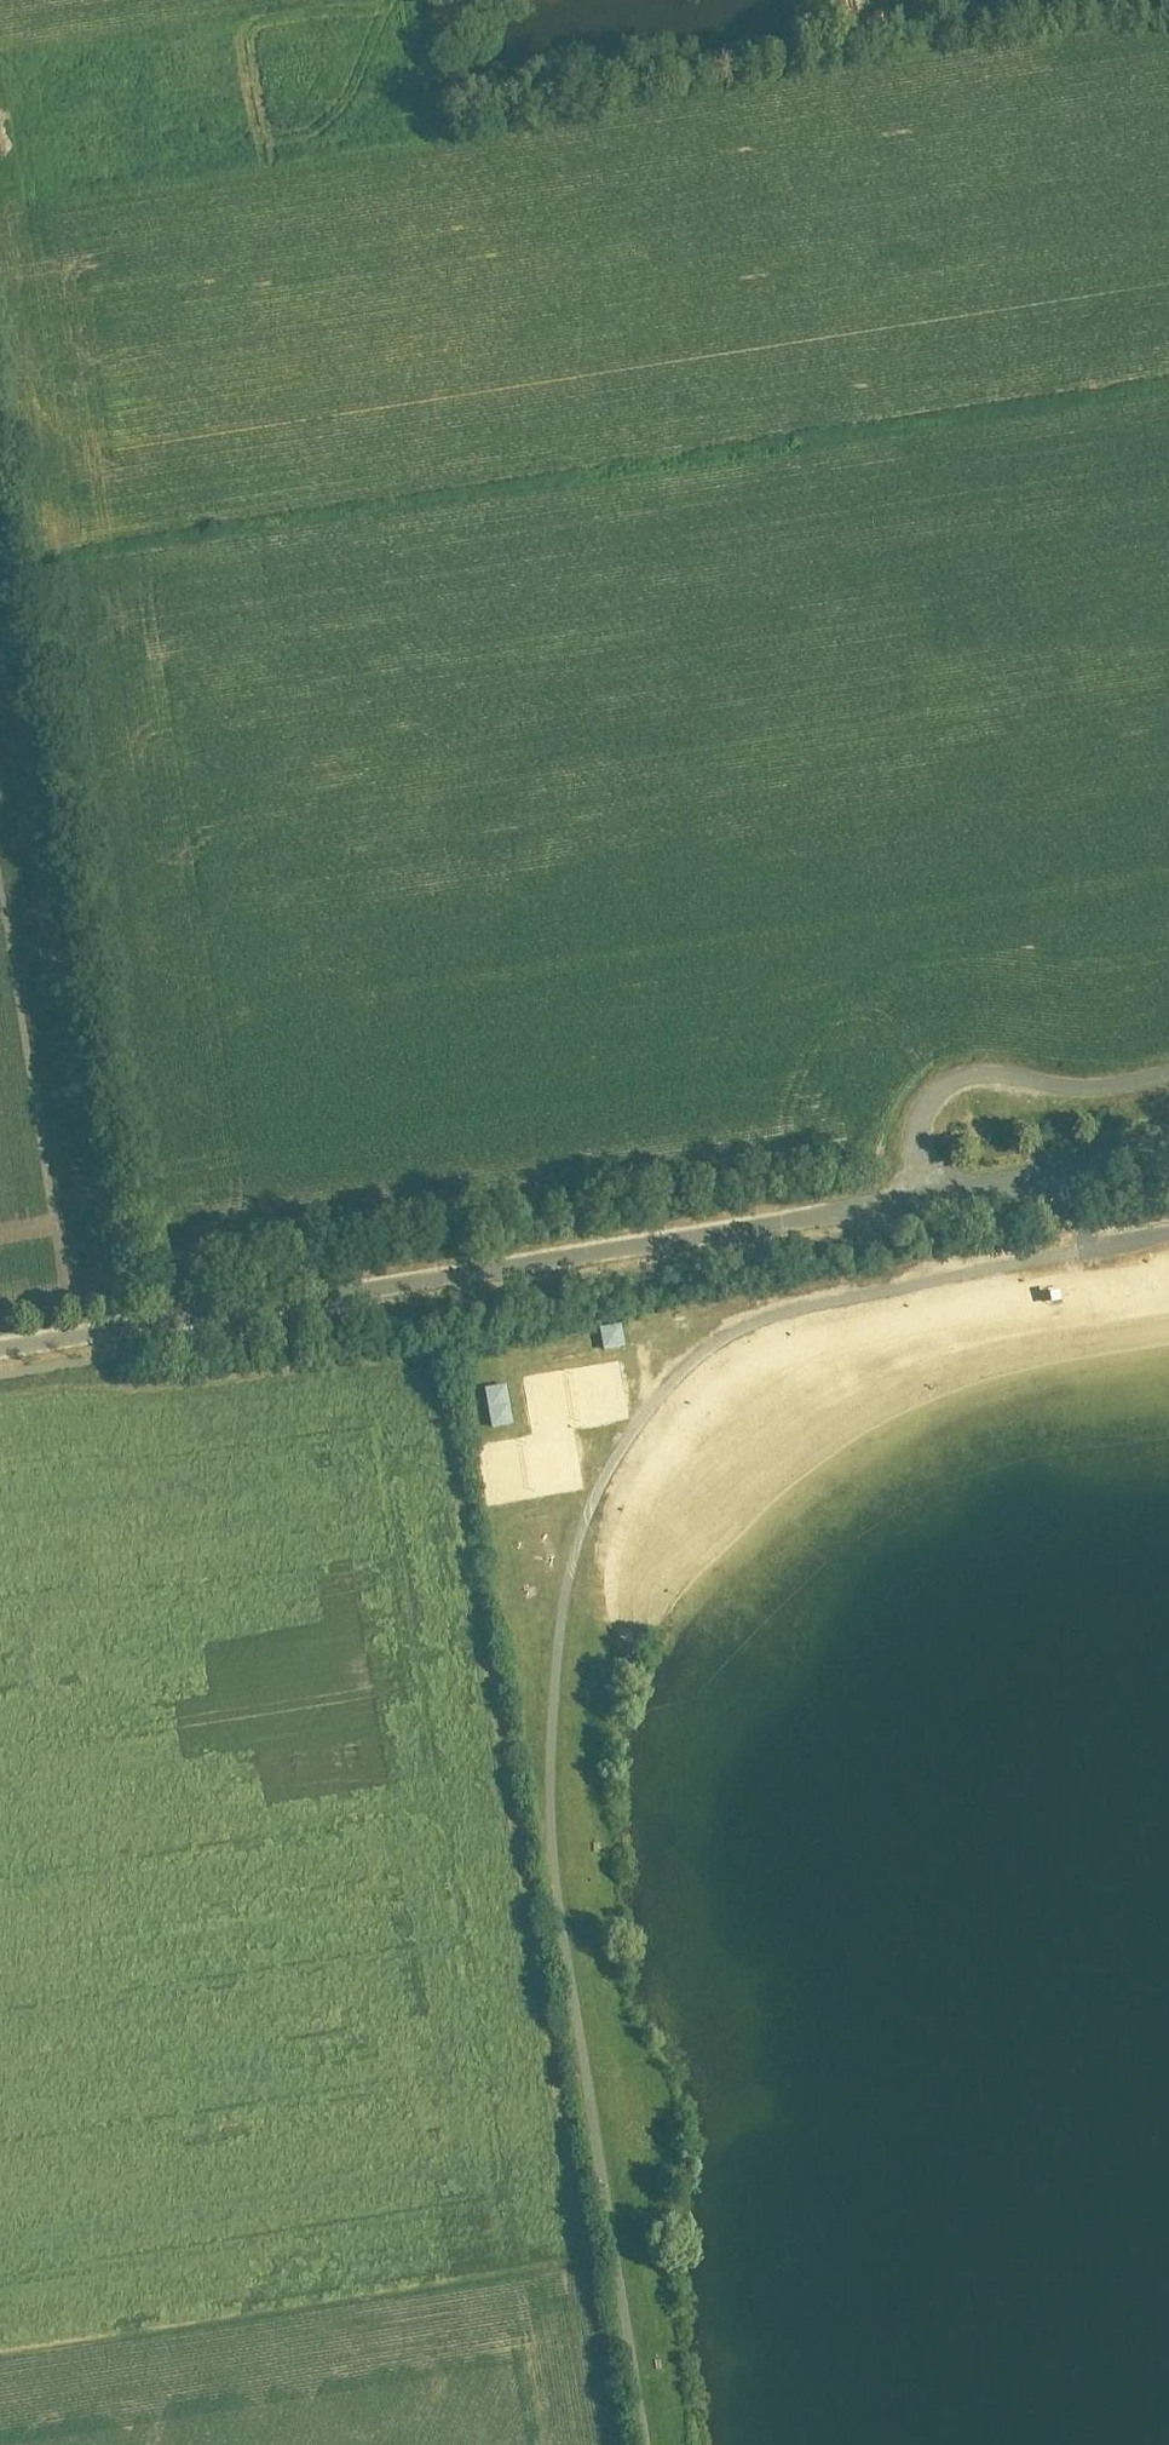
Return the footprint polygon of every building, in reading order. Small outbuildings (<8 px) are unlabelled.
[(609,1329),(612,1349),(633,1346),(629,1325),(609,1329)] [(493,1389),(500,1428),(522,1424),(515,1385),(493,1389)]
